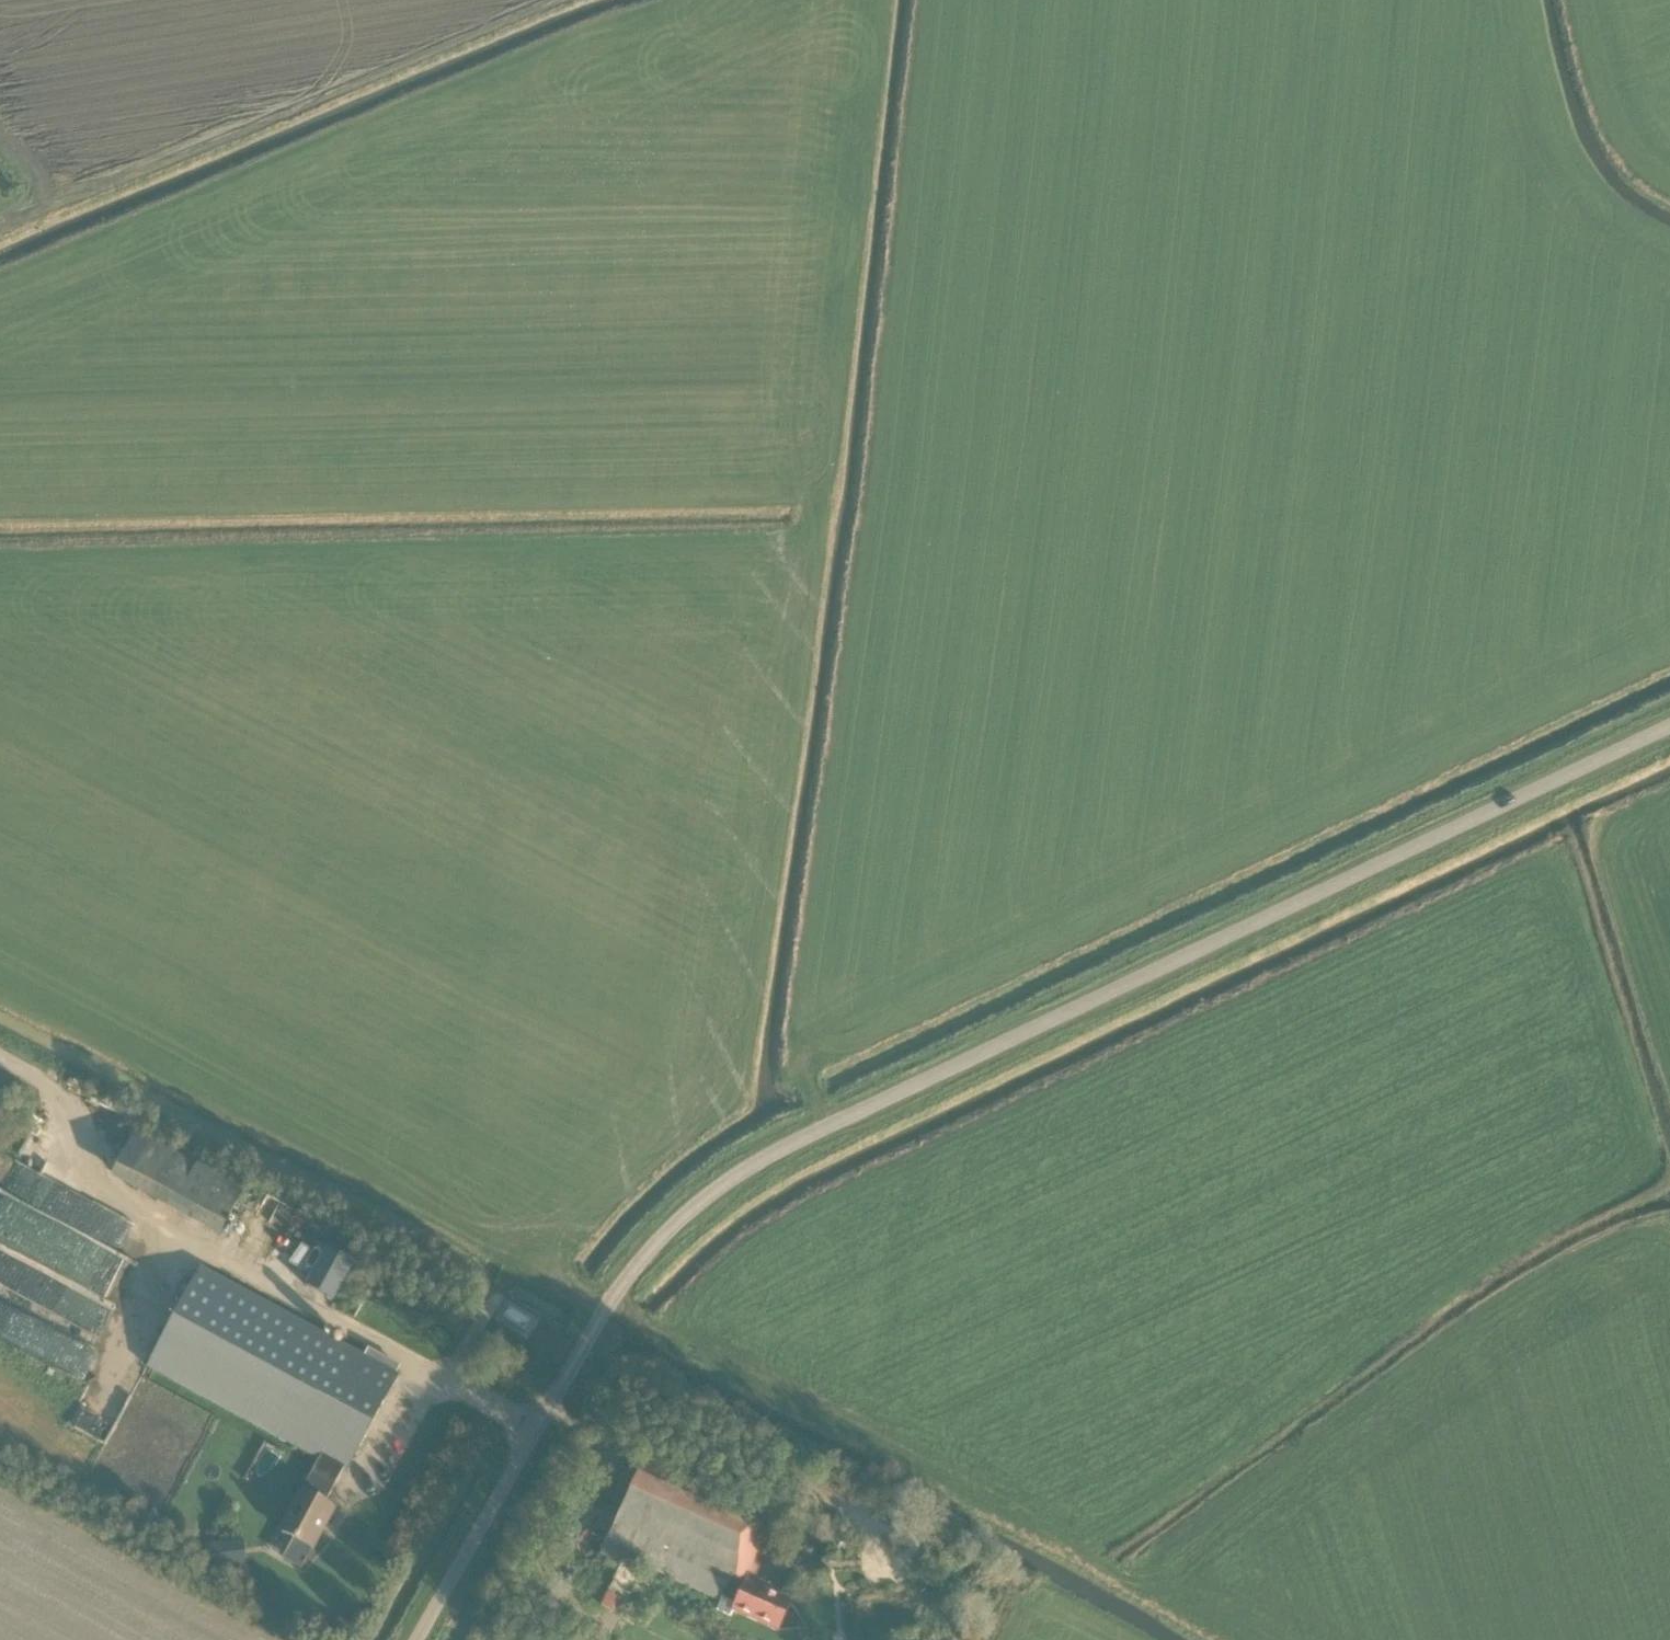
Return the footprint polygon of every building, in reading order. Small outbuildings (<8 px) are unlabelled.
[(18,1162),(4,1190),(30,1203),(34,1194),(85,1220),(95,1201),(18,1162)] [(254,1215),(261,1203),(245,1194),(238,1206),(254,1215)] [(99,1333),(114,1302),(4,1246),(24,1208),(0,1195),(0,1283),(99,1333)] [(326,1248),(305,1287),(332,1301),(353,1263),(326,1248)] [(397,1376),(336,1343),(200,1270),(148,1367),(323,1461),(305,1493),(301,1491),(279,1531),(312,1549),(334,1508),(325,1503),(342,1471),(345,1473),(397,1376)] [(509,1309),(503,1318),(523,1331),(529,1322),(509,1309)] [(269,1443),(250,1479),(265,1487),(285,1452),(269,1443)] [(746,1578),(772,1520),(705,1490),(706,1488),(646,1460),(602,1558),(610,1562),(613,1554),(727,1607),(728,1605),(737,1609),(734,1614),(778,1634),(791,1604),(763,1592),(765,1587),(746,1578)] [(207,1575),(208,1575),(245,1570),(241,1543),(204,1548),(207,1575)] [(630,1595),(642,1568),(622,1559),(610,1586),(630,1595)]
